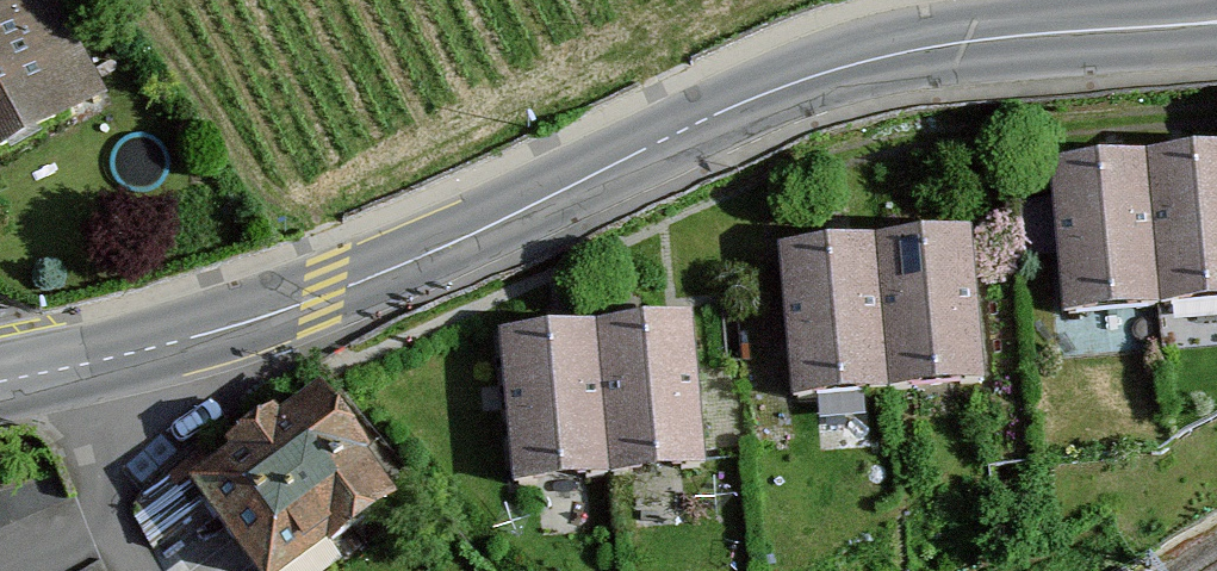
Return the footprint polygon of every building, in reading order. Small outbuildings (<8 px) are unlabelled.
[(112,109),(55,0),(39,0),(0,20),(0,167),(112,109)] [(1148,163),(1158,308),(1216,304),(1216,158),(1148,163)] [(1148,163),(1056,169),(1066,314),(1158,308),(1148,163)] [(974,240),(875,246),(885,391),(983,384),(974,240)] [(875,246),(783,253),(793,397),(885,391),(875,246)] [(697,330),(598,337),(608,482),(707,475),(697,330)] [(598,337),(506,343),(516,488),(608,482),(598,337)] [(200,496),(258,570),(318,570),(403,505),(323,401),(277,437),(270,427),(234,455),(241,464),(200,496)] [(197,521),(166,480),(148,497),(144,505),(141,513),(139,524),(141,533),(144,541),(153,555),(197,521)]
